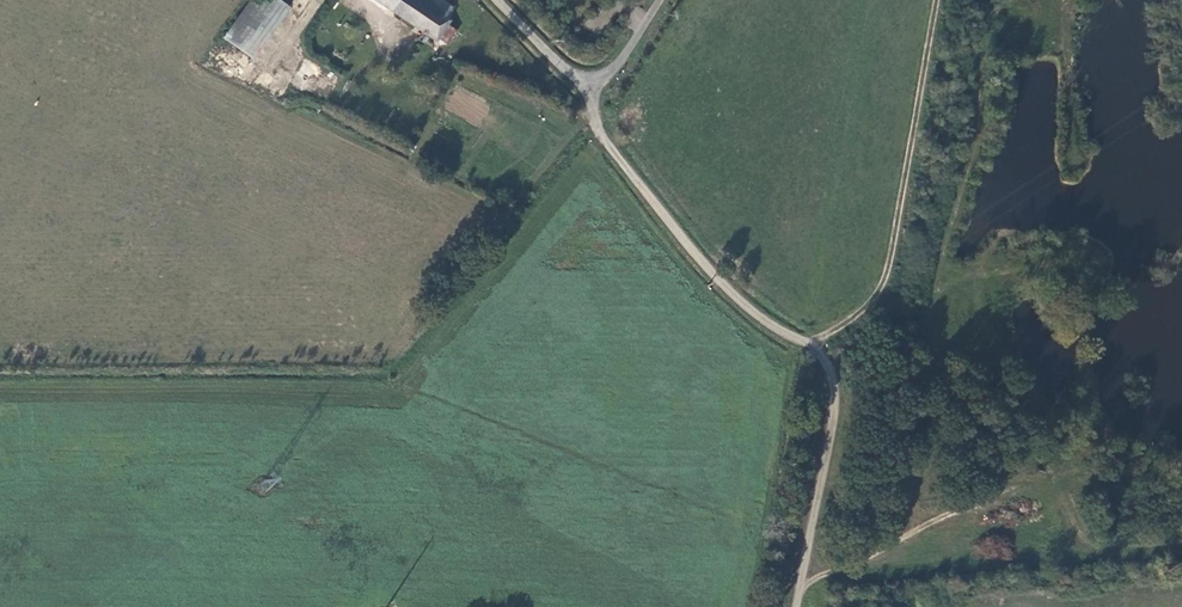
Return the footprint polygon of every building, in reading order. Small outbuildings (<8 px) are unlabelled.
[(272,0),(249,0),(221,39),(249,59),(284,9),(272,0)] [(436,42),(438,38),(449,46),(457,34),(447,27),(449,23),(446,20),(454,10),(438,0),(370,0),(436,42)]
